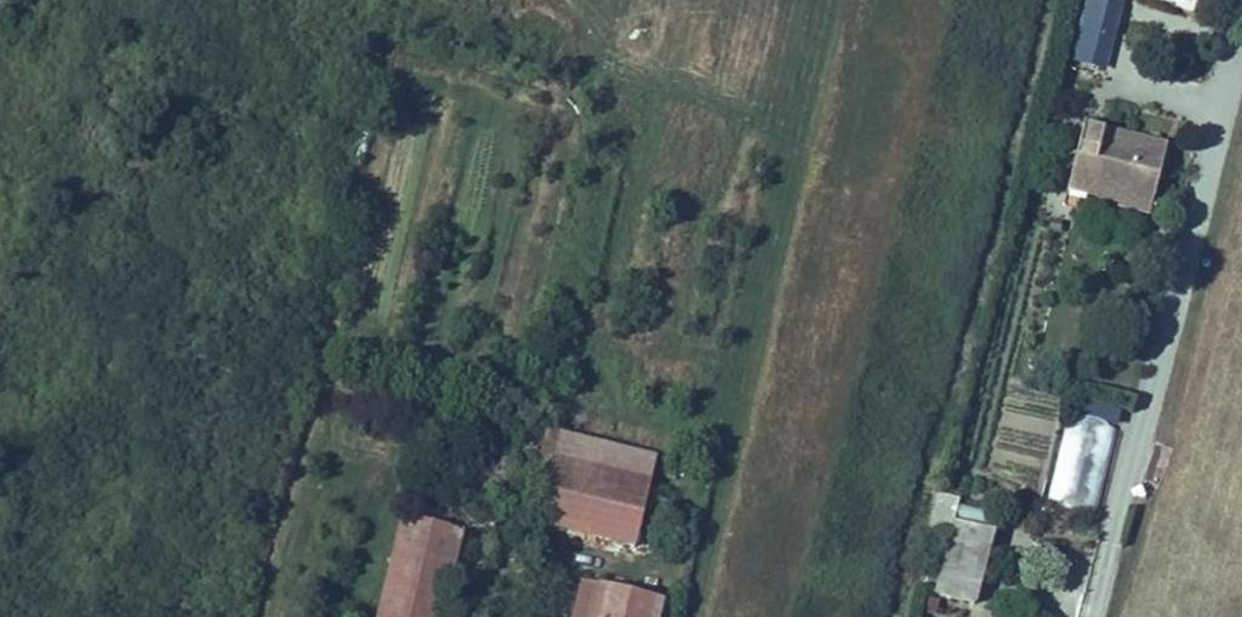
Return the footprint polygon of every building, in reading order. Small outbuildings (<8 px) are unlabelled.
[(1127,0),(1086,0),(1068,65),(1106,75),(1127,0)] [(1149,215),(1167,147),(1084,125),(1068,189),(1088,194),(1089,190),(1121,198),(1135,202),(1133,210),(1149,215)] [(1118,207),(1133,210),(1135,202),(1121,198),(1118,207)] [(1090,509),(1119,409),(1076,396),(1047,497),(1090,509)] [(657,459),(547,433),(540,463),(560,468),(649,489),(657,459)] [(560,468),(544,535),(633,556),(636,544),(657,549),(661,532),(640,527),(649,489),(560,468)] [(985,527),(945,517),(926,591),(967,601),(985,527)] [(396,524),(373,616),(442,616),(461,540),(396,524)] [(598,597),(580,592),(574,616),(593,616),(598,597)] [(661,612),(598,597),(593,616),(659,616),(661,612)]
